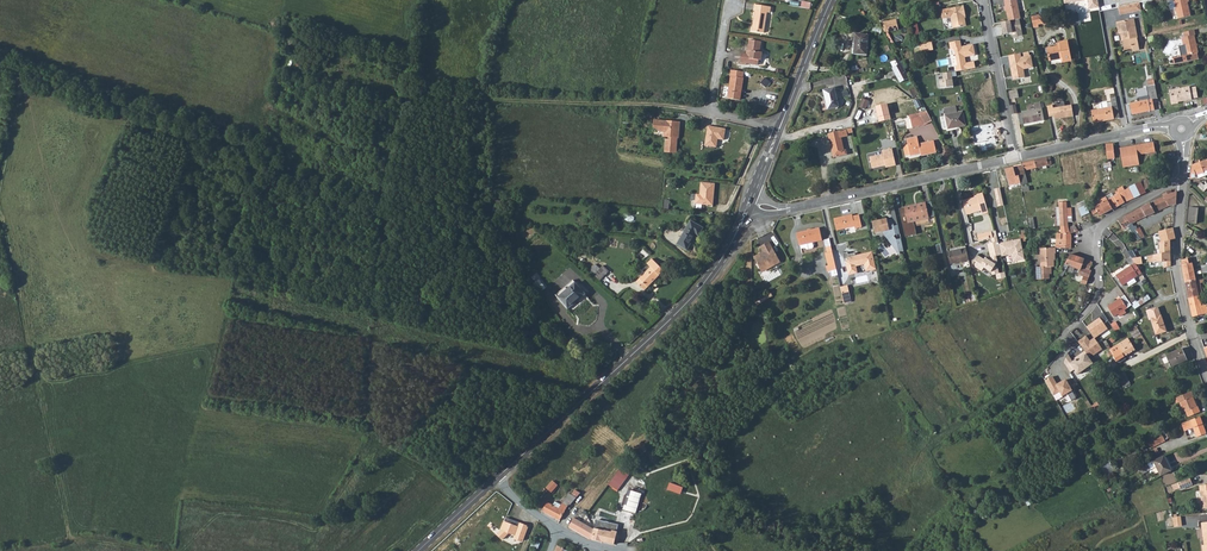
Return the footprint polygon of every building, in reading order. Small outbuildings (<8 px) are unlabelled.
[(1017,0),(1005,0),(1006,6),(1007,10),(1009,21),(1020,19),(1021,19),(1017,0)] [(1065,6),(1087,2),(1089,11),(1099,10),(1097,0),(1095,0),(1094,0),(1064,0),(1065,6)] [(1188,0),(1173,0),(1178,18),(1190,16),(1187,2),(1189,2),(1188,0)] [(1118,7),(1120,16),(1141,11),(1140,3),(1118,7)] [(770,13),(771,7),(754,4),(753,10),(755,10),(751,31),(764,33),(767,12),(770,13)] [(963,6),(940,12),(942,19),(950,18),(953,28),(966,25),(964,16),(965,16),(963,6)] [(1049,19),(1047,14),(1031,17),(1033,27),(1038,26),(1038,24),(1041,24),(1046,23),(1049,19)] [(1020,19),(1009,21),(1001,23),(1003,35),(1012,33),(1013,38),(1023,36),(1020,19)] [(1122,41),(1123,48),(1131,46),(1132,49),(1132,51),(1139,49),(1132,20),(1116,23),(1118,34),(1122,34),(1123,41),(1122,41)] [(899,30),(897,22),(882,26),(883,28),(885,32),(899,30)] [(1188,61),(1198,59),(1197,53),(1198,53),(1195,35),(1194,30),(1183,32),(1184,37),(1181,38),(1184,50),(1185,50),(1188,61)] [(855,34),(854,54),(867,55),(868,35),(855,34)] [(758,61),(760,61),(762,53),(760,53),(761,43),(749,40),(748,48),(749,48),(748,51),(746,51),(742,50),(740,63),(758,66),(758,61)] [(921,52),(926,51),(925,47),(932,45),(931,40),(919,43),(921,52)] [(961,46),(959,40),(949,43),(950,49),(953,48),(954,54),(955,54),(957,65),(966,64),(964,56),(975,54),(972,44),(961,46)] [(1071,61),(1067,40),(1059,42),(1060,46),(1047,48),(1049,61),(1061,59),(1062,63),(1071,61)] [(1009,56),(1013,79),(1025,77),(1024,70),(1033,68),(1031,55),(1022,57),(1021,53),(1009,56)] [(909,78),(900,59),(892,61),(895,67),(893,68),(901,83),(909,78)] [(743,72),(731,70),(730,77),(727,99),(738,101),(740,93),(741,93),(743,79),(742,78),(743,72)] [(939,80),(940,88),(954,86),(952,72),(943,73),(943,79),(939,80)] [(761,83),(769,86),(771,80),(764,77),(761,83)] [(1152,99),(1157,98),(1153,78),(1148,79),(1148,81),(1147,81),(1148,86),(1146,87),(1147,96),(1139,97),(1139,101),(1130,103),(1132,114),(1154,110),(1152,99)] [(914,98),(918,95),(914,87),(909,90),(914,98)] [(1189,88),(1189,87),(1169,91),(1171,104),(1178,103),(1177,102),(1192,99),(1191,98),(1198,97),(1196,87),(1189,88)] [(824,90),(828,110),(839,107),(836,93),(834,88),(824,90)] [(1019,97),(1017,90),(1009,92),(1010,99),(1019,97)] [(1093,123),(1120,118),(1119,117),(1115,97),(1110,98),(1111,103),(1112,107),(1108,108),(1107,104),(1107,103),(1101,104),(1100,106),(1100,109),(1091,111),(1093,123)] [(867,108),(869,100),(863,98),(860,107),(867,108)] [(1034,104),(1035,110),(1022,112),(1024,124),(1043,120),(1041,109),(1041,108),(1040,103),(1034,104)] [(887,104),(876,107),(880,122),(891,119),(887,104)] [(1053,104),(1047,106),(1049,117),(1054,116),(1055,119),(1074,116),(1072,105),(1053,107),(1053,104)] [(945,116),(948,128),(948,129),(965,126),(962,112),(957,113),(956,107),(944,109),(945,116)] [(925,125),(932,121),(927,111),(924,112),(909,115),(912,128),(925,125)] [(676,152),(678,141),(676,141),(676,137),(678,138),(679,138),(680,122),(668,121),(668,122),(654,121),(654,127),(662,132),(664,132),(664,136),(669,137),(669,140),(666,140),(665,152),(676,152)] [(727,132),(709,128),(705,148),(718,151),(720,142),(725,143),(727,132)] [(847,136),(847,133),(846,130),(828,134),(832,149),(833,149),(835,157),(847,154),(846,150),(844,151),(841,138),(847,136)] [(908,145),(910,154),(910,156),(920,153),(921,154),(926,153),(927,155),(936,152),(934,141),(919,144),(917,137),(907,139),(908,145)] [(1137,155),(1148,153),(1155,152),(1153,143),(1120,149),(1123,167),(1139,164),(1137,155)] [(1113,144),(1106,144),(1107,159),(1114,158),(1113,144)] [(883,156),(870,159),(872,170),(886,167),(886,169),(896,166),(892,149),(882,152),(883,156)] [(1038,160),(1022,164),(1022,166),(1023,166),(1024,171),(1051,164),(1049,157),(1038,160)] [(1192,165),(1190,179),(1196,177),(1197,179),(1205,176),(1203,172),(1200,162),(1192,165)] [(1022,166),(1013,168),(1015,177),(1019,176),(1021,183),(1021,185),(1028,183),(1024,171),(1023,166),(1022,166)] [(1111,166),(1104,168),(1097,170),(1101,187),(1108,185),(1115,184),(1111,166)] [(1015,177),(1013,168),(1005,170),(1009,184),(1018,182),(1018,184),(1021,183),(1019,176),(1015,177)] [(1122,204),(1146,192),(1145,190),(1153,186),(1148,178),(1141,182),(1141,181),(1129,187),(1130,188),(1123,191),(1119,193),(1118,191),(1115,192),(1116,195),(1113,197),(1112,194),(1099,201),(1101,203),(1099,204),(1098,201),(1095,203),(1096,206),(1090,210),(1093,215),(1097,212),(1099,216),(1122,204)] [(715,183),(701,181),(700,194),(696,194),(695,203),(713,205),(715,183)] [(1198,186),(1204,192),(1206,188),(1206,183),(1204,185),(1201,183),(1198,186)] [(1000,186),(994,187),(998,207),(1004,205),(1000,186)] [(1162,194),(1163,197),(1164,197),(1168,206),(1175,205),(1177,192),(1176,192),(1172,193),(1170,191),(1162,194)] [(987,213),(982,193),(977,194),(977,196),(962,200),(966,215),(981,211),(982,214),(987,213)] [(1154,201),(1125,216),(1130,224),(1132,223),(1147,216),(1156,212),(1168,206),(1164,197),(1163,197),(1154,201)] [(1058,203),(1060,227),(1068,227),(1067,222),(1072,222),(1071,208),(1066,208),(1066,202),(1058,203)] [(929,217),(934,216),(932,209),(928,210),(926,210),(924,203),(905,207),(908,221),(927,217),(926,212),(928,212),(929,217)] [(1089,213),(1086,206),(1078,209),(1082,216),(1089,213)] [(1198,208),(1189,207),(1188,223),(1197,224),(1198,208)] [(841,216),(833,218),(836,230),(854,226),(854,228),(861,227),(858,214),(852,216),(851,214),(845,215),(845,217),(841,218),(841,216)] [(886,217),(886,215),(871,219),(873,231),(881,230),(899,254),(898,249),(902,249),(900,236),(895,237),(892,233),(898,231),(897,223),(893,224),(891,216),(886,217)] [(1125,216),(1118,220),(1123,229),(1125,227),(1128,226),(1129,229),(1137,242),(1141,240),(1137,234),(1135,230),(1137,229),(1135,226),(1134,227),(1132,223),(1130,224),(1125,216)] [(699,236),(703,228),(691,221),(677,245),(687,250),(696,235),(699,236)] [(1056,233),(1055,248),(1060,248),(1060,247),(1070,247),(1071,245),(1071,239),(1070,233),(1069,233),(1068,228),(1068,227),(1060,227),(1060,233),(1056,233)] [(812,243),(822,241),(819,228),(796,234),(798,246),(799,246),(800,249),(804,248),(806,250),(812,249),(813,247),(812,243)] [(1158,232),(1161,241),(1170,239),(1175,238),(1173,228),(1158,232)] [(995,231),(978,235),(979,241),(991,238),(997,237),(995,231)] [(997,237),(991,238),(992,242),(987,243),(990,257),(988,260),(986,258),(985,261),(984,260),(984,259),(978,255),(974,260),(976,261),(974,263),(975,266),(981,270),(983,267),(991,272),(991,274),(995,274),(996,279),(1005,277),(1004,272),(998,273),(997,267),(994,265),(997,261),(996,256),(1000,255),(997,237)] [(1021,242),(1020,239),(1006,242),(1006,244),(1004,244),(1003,242),(998,243),(1001,257),(1011,255),(1013,262),(1025,260),(1021,242)] [(1159,254),(1170,253),(1170,239),(1161,241),(1159,242),(1159,254)] [(752,256),(758,269),(766,265),(768,268),(779,262),(768,241),(759,246),(761,251),(752,256)] [(947,252),(950,264),(968,260),(966,248),(947,252)] [(1055,248),(1040,249),(1041,267),(1036,267),(1037,279),(1049,279),(1049,274),(1051,274),(1051,267),(1054,267),(1053,260),(1054,260),(1054,254),(1055,254),(1055,248)] [(827,261),(826,262),(829,271),(830,271),(831,276),(837,275),(831,250),(827,252),(825,253),(827,261)] [(847,252),(843,253),(844,259),(848,258),(849,260),(845,261),(848,274),(857,272),(855,264),(864,262),(866,271),(876,269),(872,252),(861,254),(862,256),(856,258),(854,253),(848,254),(847,252)] [(1159,254),(1148,256),(1149,262),(1163,260),(1164,267),(1171,266),(1170,252),(1170,253),(1159,254)] [(1078,257),(1071,254),(1065,264),(1073,267),(1078,257)] [(1081,267),(1084,259),(1078,257),(1073,267),(1080,270),(1081,267)] [(1130,266),(1135,263),(1131,257),(1126,260),(1130,266)] [(645,290),(654,281),(664,271),(652,259),(648,264),(651,267),(636,282),(645,290)] [(1089,270),(1092,262),(1084,259),(1081,267),(1089,270)] [(1182,265),(1185,282),(1196,280),(1193,263),(1189,263),(1188,259),(1183,260),(1182,265)] [(1133,278),(1141,273),(1135,263),(1130,266),(1115,275),(1122,286),(1127,283),(1130,287),(1136,283),(1133,278)] [(595,264),(589,270),(600,280),(609,271),(603,266),(600,268),(595,264)] [(1092,271),(1089,270),(1081,267),(1080,270),(1078,275),(1083,277),(1081,282),(1086,284),(1092,271)] [(1192,317),(1206,314),(1206,310),(1206,305),(1201,306),(1199,295),(1202,295),(1200,283),(1205,283),(1204,279),(1196,280),(1185,282),(1192,317)] [(558,298),(575,283),(573,280),(556,295),(558,298)] [(568,309),(585,294),(575,283),(558,298),(568,309)] [(847,285),(840,287),(842,299),(850,298),(847,285)] [(770,289),(754,297),(757,304),(773,296),(770,289)] [(976,300),(974,294),(961,298),(963,304),(976,300)] [(1125,295),(1107,307),(1114,317),(1118,314),(1120,316),(1126,312),(1124,310),(1131,305),(1125,295)] [(1134,297),(1130,300),(1135,308),(1151,299),(1148,295),(1136,301),(1134,297)] [(1158,307),(1146,311),(1149,320),(1151,319),(1156,335),(1167,331),(1161,316),(1158,307)] [(1103,313),(1094,319),(1095,321),(1086,327),(1095,338),(1108,329),(1104,323),(1108,320),(1103,313)] [(1085,335),(1077,341),(1088,356),(1092,354),(1093,355),(1102,349),(1093,337),(1089,341),(1085,335)] [(1135,350),(1128,338),(1111,349),(1114,354),(1113,355),(1116,361),(1120,362),(1126,359),(1124,356),(1135,350)] [(1181,349),(1165,356),(1171,367),(1186,360),(1181,349)] [(1077,362),(1082,358),(1081,357),(1086,354),(1084,352),(1075,359),(1077,362)] [(1071,372),(1074,370),(1070,363),(1073,361),(1067,354),(1064,362),(1071,372)] [(1074,370),(1077,374),(1090,365),(1089,364),(1092,362),(1086,354),(1081,357),(1082,358),(1077,362),(1075,359),(1073,361),(1070,363),(1074,370)] [(1130,384),(1124,372),(1117,376),(1123,387),(1130,384)] [(1053,376),(1045,381),(1053,395),(1059,391),(1056,385),(1057,384),(1053,376)] [(1057,384),(1056,385),(1059,391),(1062,396),(1072,391),(1066,380),(1057,384)] [(1199,412),(1191,392),(1175,399),(1177,404),(1179,403),(1183,413),(1185,412),(1188,417),(1199,412)] [(1118,407),(1122,414),(1132,409),(1127,402),(1118,407)] [(1206,434),(1199,417),(1181,424),(1184,431),(1193,428),(1196,437),(1206,434)] [(1160,433),(1146,440),(1150,448),(1164,441),(1160,433)] [(1164,456),(1139,469),(1142,474),(1156,467),(1161,476),(1171,470),(1164,456)] [(1110,460),(1099,464),(1104,475),(1114,470),(1110,460)] [(617,489),(624,477),(618,473),(611,485),(617,489)] [(1173,491),(1180,488),(1180,489),(1192,485),(1190,478),(1171,485),(1173,491)] [(557,485),(552,480),(546,488),(551,492),(557,485)] [(542,511),(560,520),(564,512),(569,505),(570,505),(580,493),(574,490),(571,494),(568,493),(563,503),(562,502),(560,504),(555,502),(553,505),(547,503),(542,511)] [(1174,526),(1174,527),(1182,526),(1181,516),(1172,517),(1174,526)] [(527,526),(507,518),(502,531),(498,535),(503,540),(509,534),(516,536),(515,540),(521,542),(522,540),(524,541),(528,528),(527,527),(527,526)] [(569,525),(592,539),(594,529),(581,522),(573,518),(569,525)] [(611,532),(611,531),(613,524),(596,520),(596,521),(595,528),(611,532)] [(592,539),(613,545),(617,532),(611,531),(611,532),(595,528),(594,529),(592,539)]
